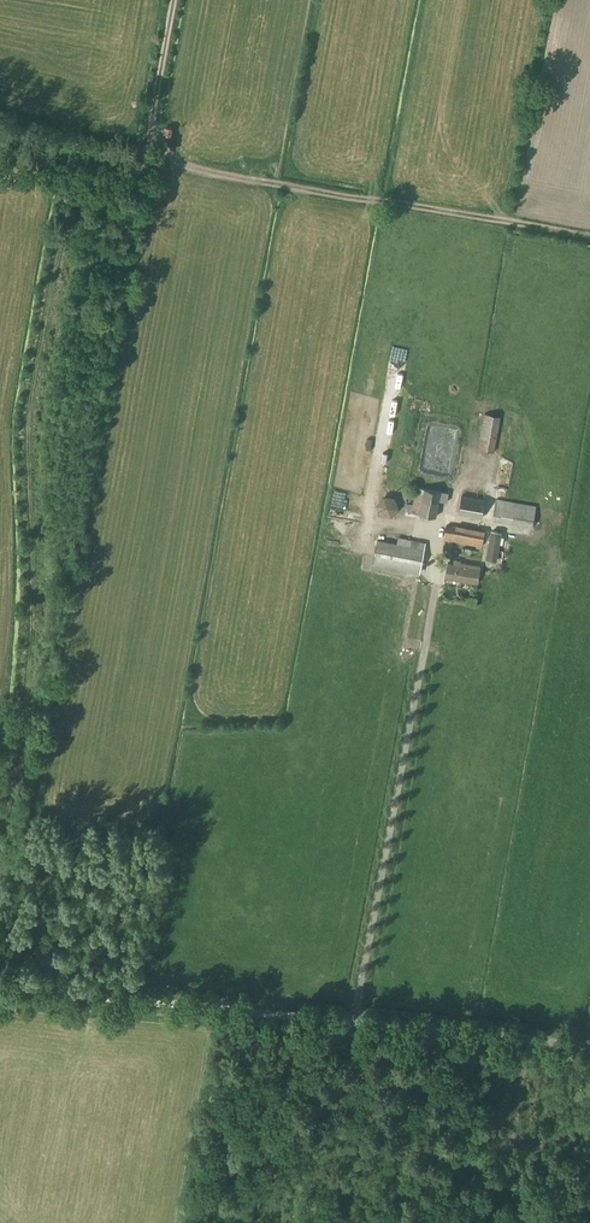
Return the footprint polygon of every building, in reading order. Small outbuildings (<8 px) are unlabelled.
[(478,450),(494,453),(501,417),(484,414),(478,450)] [(416,487),(413,504),(411,513),(436,517),(439,501),(447,503),(449,493),(416,487)] [(458,515),(482,519),(485,499),(462,495),(458,515)] [(533,528),(536,506),(496,499),(492,521),(533,528)] [(446,525),(444,540),(482,547),(485,531),(456,526),(446,525)] [(372,564),(420,574),(425,549),(426,543),(398,537),(396,543),(377,540),(372,564)] [(448,563),(445,579),(478,584),(480,567),(461,563),(461,561),(454,560),(454,564),(448,563)]
